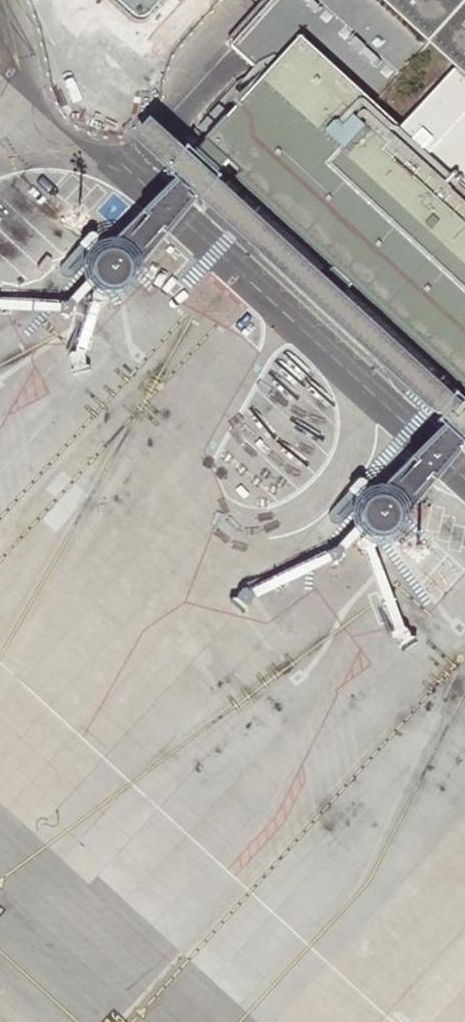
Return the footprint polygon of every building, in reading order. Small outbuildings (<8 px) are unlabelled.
[(250,48),(283,74),(212,151),(175,116),(157,134),(198,172),(125,243),(119,247),(115,252),(113,258),(114,265),(116,271),(121,276),(128,278),(135,278),(142,275),(147,270),(221,193),(464,418),(391,493),(385,496),(381,502),(379,508),(380,515),(382,521),(387,525),(394,528),(401,528),(408,525),(413,520),(464,462),(464,0),(295,0),(250,48)]
